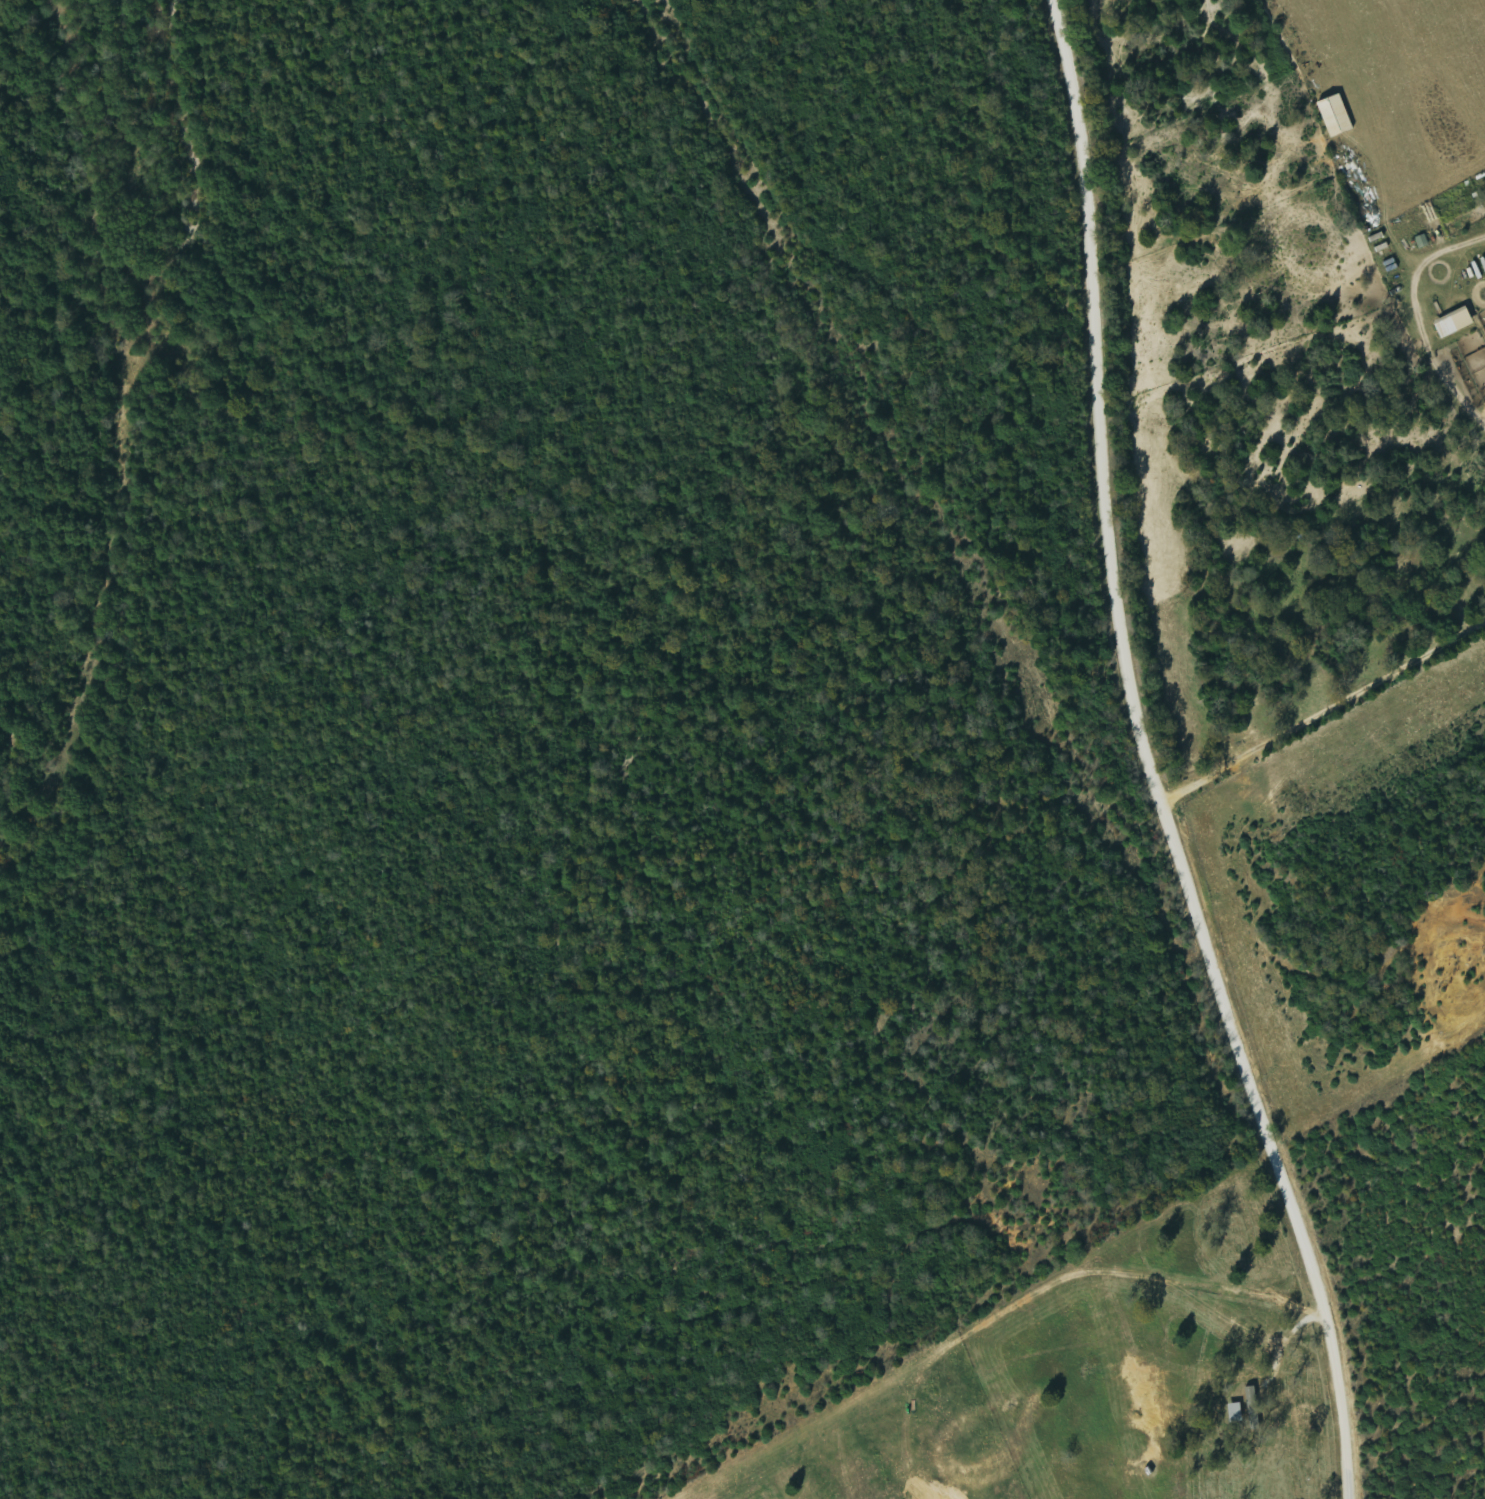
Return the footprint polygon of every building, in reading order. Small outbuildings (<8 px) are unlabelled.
[(1357,130),(1343,94),(1319,104),(1333,139),(1357,130)] [(1478,325),(1471,307),(1437,321),(1444,339),(1478,325)] [(1246,1389),(1249,1406),(1261,1404),(1257,1386),(1246,1389)] [(1230,1405),(1232,1423),(1245,1421),(1242,1403),(1230,1405)]
